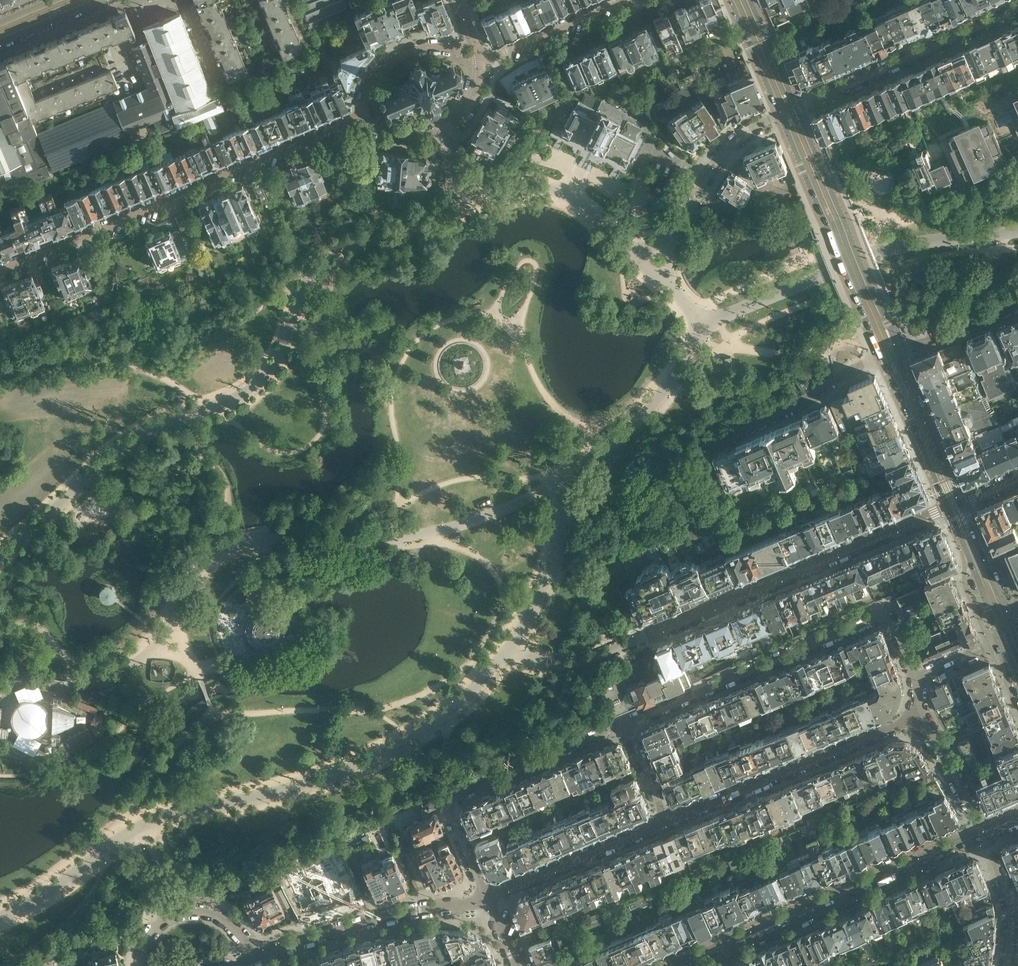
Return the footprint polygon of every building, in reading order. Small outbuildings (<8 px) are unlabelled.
[(201,16),(218,9),(214,0),(194,0),(201,16)] [(283,0),(259,0),(271,29),(289,21),(286,14),(288,13),(283,0)] [(307,30),(353,12),(348,0),(296,0),(307,30)] [(396,12),(395,10),(391,0),(389,0),(384,2),(384,1),(378,3),(380,8),(391,34),(403,29),(401,24),(396,12)] [(416,8),(413,0),(391,0),(395,10),(401,8),(402,10),(396,12),(401,24),(420,17),(416,8)] [(427,0),(422,0),(421,0),(423,5),(416,8),(420,17),(426,31),(438,26),(427,0)] [(445,10),(442,0),(427,0),(438,26),(440,31),(453,26),(445,10)] [(507,9),(503,0),(487,0),(494,15),(505,38),(518,32),(507,9)] [(534,0),(526,0),(520,3),(531,26),(543,20),(534,0)] [(550,0),(534,0),(543,20),(556,14),(550,0)] [(564,0),(550,0),(556,14),(568,9),(564,0)] [(578,0),(564,0),(568,9),(579,4),(578,0)] [(721,6),(722,6),(719,0),(701,0),(699,1),(700,2),(689,7),(698,28),(704,25),(706,28),(711,25),(712,27),(714,26),(715,27),(718,25),(719,24),(718,23),(727,19),(725,15),(721,6)] [(812,0),(762,0),(763,2),(769,16),(777,13),(778,10),(777,9),(783,6),(785,13),(812,1),(812,0)] [(932,0),(921,0),(920,1),(931,27),(932,26),(932,27),(933,28),(933,27),(936,27),(936,28),(937,27),(936,27),(939,26),(940,26),(940,25),(942,23),(943,23),(942,22),(932,0)] [(944,0),(932,0),(942,22),(943,21),(943,22),(944,21),(947,22),(947,23),(953,20),(944,0)] [(960,0),(944,0),(953,20),(967,14),(960,0)] [(977,0),(960,0),(967,14),(980,8),(977,0)] [(931,27),(920,1),(908,6),(920,33),(921,33),(921,32),(927,29),(928,30),(932,28),(931,27)] [(531,26),(520,3),(507,9),(518,32),(531,26)] [(920,33),(908,6),(898,10),(910,37),(910,38),(911,37),(920,33)] [(391,34),(380,8),(373,11),(371,7),(365,9),(367,13),(378,39),(391,34)] [(700,30),(698,28),(689,7),(685,9),(685,8),(685,7),(684,7),(684,8),(683,8),(682,7),(677,10),(676,11),(675,11),(674,11),(674,12),(675,12),(675,13),(668,16),(675,33),(680,31),(685,42),(695,38),(693,33),(700,30)] [(236,28),(231,15),(226,18),(223,12),(222,13),(219,8),(218,9),(201,16),(205,27),(207,26),(212,37),(210,37),(210,38),(231,30),(236,28)] [(910,37),(898,10),(886,15),(898,43),(903,41),(903,40),(910,37)] [(135,34),(128,16),(125,11),(108,18),(117,38),(128,34),(129,35),(129,36),(130,36),(130,37),(131,37),(132,37),(133,37),(134,37),(134,36),(135,35),(135,34)] [(378,39),(367,13),(361,16),(359,11),(353,14),(366,44),(378,39)] [(898,43),(886,15),(885,11),(874,16),(877,22),(888,48),(898,43)] [(213,97),(180,13),(144,27),(149,41),(131,48),(147,88),(113,102),(125,133),(154,121),(159,133),(200,116),(207,131),(220,163),(232,157),(223,135),(212,111),(224,106),(219,94),(213,97)] [(505,38),(494,15),(481,20),(491,44),(505,38)] [(675,33),(668,16),(667,15),(653,21),(666,50),(673,47),(674,48),(680,44),(675,33)] [(117,38),(108,18),(105,19),(69,34),(78,54),(102,44),(113,40),(117,38)] [(888,48),(877,22),(876,22),(874,18),(866,22),(868,26),(866,27),(867,28),(878,53),(889,49),(888,48)] [(302,46),(292,22),(290,23),(289,21),(271,29),(274,36),(268,38),(273,50),(279,48),(283,58),(299,52),(297,48),(302,46)] [(660,45),(650,23),(644,26),(644,25),(632,31),(633,32),(644,57),(646,58),(648,57),(649,55),(656,52),(654,47),(660,45)] [(878,53),(867,28),(859,32),(857,27),(852,29),(865,59),(869,57),(873,56),(878,53)] [(1016,27),(1015,28),(1015,27),(1012,29),(1003,33),(1015,60),(1017,59),(1017,32),(1016,27)] [(865,59),(852,29),(845,32),(848,37),(842,40),(853,65),(861,61),(865,59)] [(249,60),(247,54),(244,48),(239,50),(231,30),(210,38),(219,59),(221,59),(225,69),(223,70),(227,81),(246,73),(244,68),(246,68),(244,62),(249,60)] [(644,57),(633,32),(621,38),(632,63),(644,57)] [(1016,62),(1015,60),(1003,33),(991,39),(1004,68),(1016,62)] [(78,54),(69,34),(40,46),(48,66),(78,54)] [(632,63),(621,38),(620,36),(608,41),(618,64),(616,64),(618,69),(620,69),(621,70),(631,65),(632,63)] [(853,65),(842,40),(834,43),(831,38),(827,40),(840,70),(844,69),(853,65)] [(1004,68),(991,39),(978,44),(989,68),(991,74),(1004,68)] [(840,70),(827,40),(820,43),(823,48),(815,51),(826,76),(835,72),(840,70)] [(615,67),(604,43),(590,49),(600,73),(615,67)] [(989,68),(978,44),(965,50),(977,78),(978,79),(986,76),(985,73),(989,72),(988,69),(989,68)] [(25,76),(43,69),(48,66),(40,46),(6,59),(23,99),(33,95),(31,89),(31,88),(30,86),(29,85),(28,84),(29,83),(28,80),(27,80),(25,76)] [(362,66),(369,58),(374,52),(367,46),(341,59),(342,66),(358,74),(360,70),(362,66)] [(826,76),(815,51),(813,46),(807,49),(809,53),(801,56),(813,82),(826,76)] [(600,73),(590,49),(576,55),(587,79),(600,73)] [(977,78),(965,50),(952,55),(952,56),(940,61),(951,86),(953,91),(971,83),(970,81),(977,78)] [(85,71),(110,65),(108,55),(91,59),(92,66),(72,70),(74,77),(80,76),(79,72),(82,71),(83,75),(86,74),(85,71)] [(587,79),(576,55),(562,62),(573,86),(587,79)] [(813,82),(801,56),(801,55),(788,60),(793,70),(792,70),(800,88),(806,85),(813,82)] [(37,133),(32,122),(23,99),(6,59),(0,62),(0,197),(18,190),(18,191),(54,177),(37,133)] [(459,95),(461,89),(462,89),(462,87),(461,88),(461,87),(461,86),(462,86),(462,85),(462,84),(461,84),(462,84),(460,82),(461,81),(462,82),(462,81),(461,80),(462,76),(464,76),(464,75),(462,75),(460,72),(462,71),(461,70),(460,71),(456,69),(457,67),(456,67),(455,69),(454,69),(454,66),(453,65),(452,65),(451,65),(451,64),(451,63),(450,63),(443,61),(443,60),(442,60),(442,61),(440,67),(435,69),(431,67),(430,66),(429,67),(425,66),(424,66),(423,67),(419,65),(420,63),(419,63),(418,64),(414,65),(414,63),(413,64),(413,65),(410,68),(409,67),(408,68),(410,69),(409,73),(407,73),(407,75),(409,74),(410,77),(406,78),(405,77),(404,78),(403,83),(398,85),(392,84),(391,83),(390,83),(391,84),(387,90),(382,93),(381,92),(380,93),(381,93),(381,94),(380,95),(381,98),(378,99),(386,117),(389,116),(390,118),(392,118),(392,120),(393,120),(393,119),(399,116),(405,118),(406,119),(407,118),(406,117),(409,112),(414,110),(419,111),(419,112),(420,112),(420,111),(423,108),(425,111),(424,113),(425,113),(426,112),(429,114),(429,116),(430,116),(431,115),(435,114),(435,116),(436,115),(436,114),(439,111),(440,112),(441,111),(439,110),(440,106),(442,106),(442,105),(444,102),(445,101),(445,100),(446,96),(451,94),(457,96),(458,97),(459,96),(459,95)] [(974,104),(978,114),(975,115),(979,125),(972,128),(968,120),(967,118),(966,117),(965,116),(965,115),(950,103),(949,102),(948,101),(947,100),(946,98),(944,93),(945,92),(944,89),(951,86),(940,61),(927,67),(939,95),(940,94),(943,100),(943,101),(944,102),(945,103),(946,105),(961,117),(962,118),(964,120),(965,122),(968,130),(950,138),(954,148),(953,148),(961,167),(964,166),(964,168),(963,169),(967,176),(975,173),(974,172),(975,171),(977,174),(997,165),(995,162),(997,162),(997,163),(1005,160),(1002,152),(1001,152),(1000,151),(1002,149),(998,140),(1017,131),(1017,84),(974,104)] [(353,85),(358,74),(342,66),(339,68),(336,62),(329,65),(338,85),(348,107),(349,107),(351,94),(354,85),(353,85)] [(939,95),(927,67),(914,72),(925,98),(927,100),(939,95)] [(557,95),(545,69),(539,72),(517,82),(511,85),(514,92),(512,93),(513,96),(516,95),(521,107),(528,103),(530,108),(557,95)] [(118,87),(111,70),(96,76),(103,93),(118,87)] [(925,98),(914,72),(902,78),(912,102),(914,106),(920,103),(919,101),(925,98)] [(763,104),(751,73),(727,83),(739,114),(758,106),(759,106),(763,104)] [(103,93),(96,76),(86,80),(93,97),(103,93)] [(912,102),(902,78),(889,84),(899,108),(912,102)] [(93,97),(86,80),(76,84),(83,101),(93,97)] [(348,107),(338,85),(331,88),(327,80),(321,82),(335,113),(348,107)] [(699,80),(697,81),(680,89),(674,92),(678,101),(698,92),(701,97),(705,95),(699,80)] [(739,114),(727,83),(726,81),(718,84),(721,91),(713,95),(721,114),(720,117),(725,120),(726,121),(732,119),(733,120),(733,119),(739,114)] [(335,113),(321,82),(316,85),(318,89),(310,92),(312,96),(322,118),(335,113)] [(83,101),(76,84),(66,88),(73,106),(83,101)] [(899,108),(889,84),(876,89),(887,113),(899,108)] [(73,106),(66,88),(56,92),(63,110),(73,106)] [(887,113),(876,89),(863,95),(874,119),(887,113)] [(633,110),(661,97),(658,90),(630,103),(633,110)] [(322,118),(312,96),(305,100),(301,91),(296,93),(309,124),(322,118)] [(63,110),(56,92),(45,96),(53,114),(63,110)] [(309,124),(296,93),(290,96),(294,104),(286,108),(296,129),(309,124)] [(42,118),(35,100),(33,95),(23,99),(32,122),(42,118)] [(874,119),(863,95),(851,101),(861,125),(874,119)] [(53,114),(45,96),(35,100),(42,118),(53,114)] [(647,137),(638,133),(642,126),(635,123),(637,118),(626,113),(627,111),(602,99),(597,109),(578,100),(574,108),(573,108),(564,125),(557,121),(556,121),(556,122),(551,132),(550,132),(550,133),(550,134),(550,135),(551,135),(551,136),(552,136),(572,146),(572,147),(572,148),(572,149),(573,149),(573,150),(573,151),(574,152),(574,151),(578,153),(578,154),(579,154),(581,155),(583,156),(584,157),(582,160),(583,162),(586,163),(588,163),(590,160),(591,161),(593,161),(596,163),(601,165),(601,164),(602,164),(603,164),(604,164),(604,163),(605,163),(608,165),(609,165),(613,167),(625,173),(626,173),(626,174),(627,174),(628,173),(629,173),(629,172),(647,137)] [(713,119),(701,101),(697,99),(690,104),(690,105),(684,109),(701,134),(704,133),(705,134),(711,135),(712,132),(717,129),(711,120),(713,119)] [(861,125),(851,101),(850,101),(838,106),(849,130),(861,125)] [(126,137),(112,103),(37,133),(53,170),(127,140),(126,137)] [(296,129),(286,108),(286,105),(284,106),(283,105),(281,106),(280,108),(278,108),(276,103),(270,106),(283,135),(296,129)] [(514,126),(518,120),(518,118),(512,114),(512,113),(511,112),(499,105),(497,109),(495,108),(492,113),(487,110),(479,124),(508,141),(516,128),(514,126)] [(283,135),(270,106),(265,108),(268,116),(261,119),(270,141),(283,135)] [(849,130),(838,106),(825,112),(836,136),(849,130)] [(701,134),(684,109),(667,120),(679,139),(678,142),(680,146),(684,146),(689,143),(691,146),(703,138),(701,134)] [(836,136),(825,112),(812,117),(825,145),(830,142),(829,142),(837,139),(836,136)] [(270,141),(261,119),(254,121),(251,114),(245,116),(258,146),(270,141)] [(258,146),(245,116),(239,119),(242,127),(235,130),(245,152),(258,146)] [(496,160),(508,141),(479,124),(469,141),(467,143),(465,147),(464,148),(470,151),(469,152),(472,154),(472,155),(478,159),(480,158),(482,160),(483,159),(484,159),(488,162),(490,162),(495,160),(496,160)] [(245,152),(235,130),(223,135),(232,157),(245,152)] [(220,163),(207,131),(202,133),(206,143),(198,146),(208,168),(220,163)] [(135,140),(132,134),(126,137),(127,140),(128,140),(129,143),(135,140)] [(884,141),(881,135),(868,141),(871,147),(884,141)] [(208,168),(198,146),(195,138),(182,143),(186,151),(196,173),(208,168)] [(787,166),(781,151),(783,150),(780,144),(778,145),(776,142),(766,147),(765,144),(755,149),(756,151),(746,156),(747,159),(744,160),(747,166),(750,165),(756,180),(766,175),(766,176),(772,174),(775,182),(780,180),(779,177),(790,173),(787,166)] [(935,180),(927,162),(924,154),(927,153),(925,148),(916,151),(918,157),(919,156),(921,161),(914,164),(923,185),(935,180)] [(392,183),(395,153),(384,152),(382,150),(378,154),(379,156),(378,170),(377,170),(376,170),(376,171),(375,171),(375,172),(375,173),(374,173),(375,174),(375,175),(375,176),(376,176),(377,177),(378,177),(377,182),(392,183)] [(195,174),(196,173),(186,151),(174,156),(184,178),(188,177),(192,175),(195,174)] [(184,178),(174,156),(172,152),(160,157),(171,184),(172,184),(172,183),(175,182),(179,180),(183,179),(184,178)] [(322,175),(330,172),(331,168),(329,163),(325,162),(323,163),(319,153),(312,156),(313,157),(305,161),(304,159),(298,161),(311,191),(313,196),(326,190),(324,186),(325,185),(321,176),(322,175)] [(404,183),(406,155),(406,154),(395,153),(392,183),(404,184),(404,183)] [(427,174),(427,167),(427,161),(429,160),(425,155),(423,157),(406,155),(404,183),(404,184),(404,186),(414,187),(415,184),(426,185),(426,180),(427,180),(428,180),(429,180),(429,179),(430,178),(430,177),(430,176),(429,176),(429,175),(428,175),(427,174)] [(171,184),(160,157),(148,162),(148,163),(159,189),(160,188),(171,184)] [(311,191),(298,161),(291,165),(291,166),(283,170),(286,178),(285,178),(290,189),(291,189),(295,198),(311,191)] [(159,189),(148,163),(147,164),(145,162),(141,164),(141,166),(136,168),(137,170),(147,194),(148,194),(151,192),(155,191),(155,190),(158,189),(159,189)] [(952,185),(943,164),(933,169),(942,189),(952,185)] [(147,194),(137,170),(136,168),(136,167),(124,172),(124,173),(125,175),(135,199),(136,199),(139,198),(143,196),(146,195),(147,194)] [(135,199),(125,175),(124,173),(123,173),(120,172),(114,174),(113,177),(112,178),(113,181),(123,205),(124,204),(127,203),(131,201),(134,200),(135,200),(135,199)] [(752,189),(745,185),(747,182),(736,175),(735,177),(729,174),(726,179),(723,184),(720,188),(723,190),(721,193),(727,196),(729,194),(742,203),(748,193),(749,194),(752,189)] [(265,193),(258,178),(251,182),(257,197),(265,193)] [(123,205),(113,181),(101,186),(111,210),(112,210),(115,208),(119,207),(119,206),(122,205),(123,205),(122,205),(123,205)] [(254,212),(248,199),(247,195),(246,195),(242,185),(227,192),(227,193),(243,229),(243,230),(259,223),(259,222),(260,218),(258,213),(254,212)] [(111,210),(101,186),(89,191),(99,215),(103,213),(103,214),(107,212),(111,210)] [(99,215),(89,191),(77,196),(87,220),(91,219),(95,217),(94,217),(98,216),(99,215),(98,215),(99,215)] [(73,223),(65,204),(56,208),(55,206),(57,205),(52,193),(46,196),(60,232),(66,229),(65,226),(73,223)] [(243,229),(227,193),(214,199),(230,235),(243,229)] [(60,232),(46,196),(39,199),(43,208),(35,211),(37,216),(45,234),(52,231),(54,234),(60,232)] [(87,220),(77,196),(64,201),(65,204),(73,223),(74,226),(75,226),(75,225),(79,224),(82,223),(83,222),(82,222),(86,221),(87,220)] [(230,235),(214,199),(213,198),(198,205),(210,233),(209,236),(211,240),(214,242),(217,241),(218,245),(232,240),(230,235)] [(45,234),(37,216),(28,220),(27,218),(29,217),(24,205),(18,208),(32,243),(39,240),(37,238),(45,234)] [(32,243),(18,208),(11,210),(16,222),(18,221),(19,224),(10,227),(17,246),(25,243),(26,246),(32,243)] [(187,211),(182,213),(187,225),(194,222),(189,211),(187,211)] [(182,213),(167,220),(172,231),(179,228),(180,231),(181,231),(185,240),(192,237),(187,225),(182,213)] [(10,227),(1,231),(0,229),(0,244),(4,254),(11,252),(10,249),(17,246),(10,227)] [(180,256),(181,256),(170,230),(160,235),(159,231),(154,233),(155,237),(146,240),(145,241),(156,266),(157,266),(158,268),(161,269),(166,267),(167,264),(166,262),(171,260),(172,262),(175,263),(180,262),(181,258),(180,256)] [(91,284),(87,274),(90,273),(85,262),(83,263),(80,256),(66,262),(79,293),(91,288),(90,285),(91,284)] [(79,293),(66,262),(52,268),(52,269),(52,268),(63,295),(65,295),(66,298),(79,293)] [(46,307),(41,294),(42,293),(43,290),(40,283),(36,285),(34,280),(34,279),(33,279),(32,277),(33,276),(32,276),(26,278),(10,284),(10,285),(4,287),(4,288),(15,315),(30,309),(31,312),(34,314),(37,313),(38,310),(46,307)] [(1009,322),(1017,344),(1017,318),(1009,322)] [(1009,322),(998,327),(1005,345),(1012,342),(1013,345),(1010,345),(1011,348),(1007,350),(1011,358),(1011,359),(1017,356),(1017,344),(1009,322)] [(1006,359),(1004,354),(994,332),(991,330),(986,332),(985,335),(976,339),(973,338),(973,337),(968,339),(968,340),(967,343),(978,371),(980,372),(982,371),(984,377),(981,378),(989,397),(1017,385),(1009,366),(1006,367),(1003,362),(1005,361),(1006,359)] [(919,372),(967,351),(963,341),(939,349),(913,359),(919,372)] [(948,377),(973,366),(967,352),(919,372),(925,387),(948,377)] [(875,375),(849,386),(852,393),(830,403),(839,423),(887,403),(875,375)] [(809,385),(803,377),(797,381),(802,389),(809,385)] [(930,400),(968,384),(965,379),(951,384),(948,377),(925,387),(930,400)] [(963,402),(960,395),(970,390),(968,384),(930,400),(936,414),(963,402)] [(975,434),(999,423),(1000,423),(993,406),(990,407),(984,393),(963,402),(936,414),(944,431),(953,455),(976,445),(979,444),(975,434)] [(858,431),(860,431),(893,416),(887,402),(887,403),(839,423),(843,433),(856,427),(858,431)] [(803,419),(802,419),(802,420),(812,442),(830,435),(831,437),(841,433),(830,407),(829,407),(826,405),(821,407),(821,408),(820,411),(816,413),(811,415),(809,414),(808,413),(803,415),(803,419)] [(899,429),(893,416),(860,431),(862,437),(872,432),(875,439),(899,429)] [(748,443),(736,448),(750,480),(775,469),(782,484),(797,478),(794,472),(820,461),(812,442),(802,420),(802,419),(802,420),(802,419),(790,424),(772,432),(772,431),(765,433),(766,434),(753,440),(747,442),(748,443)] [(871,458),(905,443),(899,429),(875,439),(862,445),(868,459),(871,458)] [(1017,434),(1006,439),(1015,462),(1017,461),(1017,435),(1017,434)] [(1015,462),(1006,439),(994,444),(1004,467),(1015,462)] [(911,456),(905,443),(865,460),(871,474),(889,466),(911,456)] [(1004,467),(994,444),(982,450),(985,458),(992,472),(1004,467)] [(985,458),(982,450),(978,451),(976,445),(953,455),(959,469),(985,458)] [(736,448),(716,457),(729,488),(750,480),(736,448)] [(862,461),(858,451),(853,454),(857,463),(862,461)] [(917,470),(911,456),(889,466),(894,480),(917,470)] [(992,472),(985,458),(959,469),(965,483),(992,472)] [(923,484),(917,470),(894,480),(897,487),(894,488),(897,495),(923,484)] [(889,482),(886,476),(876,481),(878,487),(889,482)] [(929,499),(923,484),(897,495),(903,510),(920,503),(929,499)] [(903,510),(897,495),(894,488),(881,494),(890,515),(903,510)] [(890,515),(881,494),(880,492),(867,497),(877,521),(890,515)] [(1015,495),(1004,500),(1012,520),(1014,525),(1017,533),(1017,503),(1015,495)] [(877,521),(867,497),(854,503),(864,526),(877,521)] [(1012,520),(1004,500),(1003,500),(1002,500),(1002,501),(996,503),(990,505),(999,525),(1003,523),(1004,524),(1012,520)] [(864,526),(854,503),(841,508),(852,532),(864,526)] [(999,525),(990,505),(986,507),(986,508),(979,511),(979,510),(978,511),(978,512),(979,512),(986,528),(985,528),(986,529),(989,536),(1006,529),(1004,524),(1003,523),(999,525)] [(852,532),(841,508),(829,514),(839,537),(852,532)] [(839,537),(829,514),(817,519),(826,543),(839,537)] [(826,543),(817,519),(804,524),(814,548),(826,543)] [(814,548),(804,524),(792,529),(802,553),(814,548)] [(1014,525),(1006,529),(989,536),(989,537),(989,536),(995,550),(997,549),(998,550),(1017,542),(1017,533),(1014,525)] [(958,568),(942,528),(942,526),(928,532),(939,558),(926,563),(932,576),(947,570),(948,572),(958,568)] [(802,553),(792,529),(780,534),(790,558),(802,553)] [(939,558),(928,532),(916,538),(924,557),(926,563),(939,558)] [(737,581),(790,558),(780,534),(740,551),(738,548),(726,553),(728,556),(727,557),(737,581)] [(924,557),(916,538),(915,537),(906,541),(914,561),(924,557)] [(914,561),(906,541),(897,545),(905,565),(914,561)] [(905,565),(897,545),(887,549),(896,569),(905,565)] [(1006,550),(1017,577),(1017,545),(1006,550)] [(896,569),(887,549),(878,553),(886,573),(896,569)] [(886,573),(878,553),(869,557),(877,577),(886,573)] [(728,585),(737,581),(727,557),(708,565),(707,562),(700,565),(711,592),(728,585)] [(877,577),(869,557),(859,561),(868,581),(877,577)] [(868,581),(859,561),(841,569),(849,589),(854,587),(858,595),(866,592),(863,583),(868,581)] [(711,592),(701,568),(700,565),(699,564),(694,562),(671,572),(668,566),(663,564),(639,574),(637,580),(638,583),(630,587),(630,586),(629,587),(629,589),(630,589),(633,596),(632,596),(633,598),(632,601),(635,609),(638,610),(639,612),(642,619),(643,621),(645,620),(711,592)] [(849,589),(841,569),(831,574),(843,602),(848,600),(844,591),(849,589)] [(843,602),(831,574),(822,578),(830,597),(835,595),(838,604),(843,602)] [(962,599),(951,574),(927,584),(937,609),(962,599)] [(833,604),(830,597),(822,578),(813,581),(825,610),(829,608),(828,606),(833,604)] [(825,610),(813,581),(802,586),(813,610),(818,607),(820,612),(825,610)] [(117,596),(117,590),(114,586),(108,584),(103,585),(99,590),(99,596),(103,601),(108,602),(113,601),(116,598),(117,596)] [(813,610),(802,586),(789,591),(800,615),(813,610)] [(929,613),(923,600),(918,588),(897,597),(902,610),(907,622),(929,613)] [(800,615),(789,591),(777,597),(787,620),(787,621),(800,615)] [(787,620),(777,597),(764,602),(774,626),(787,620)] [(967,611),(962,599),(937,609),(942,622),(967,611)] [(748,637),(754,635),(761,632),(763,631),(764,633),(765,633),(766,634),(771,632),(771,631),(771,630),(771,629),(771,628),(774,626),(773,626),(774,626),(764,602),(763,603),(755,606),(750,608),(749,608),(745,610),(743,611),(739,613),(730,616),(706,627),(697,631),(697,630),(693,632),(691,633),(687,635),(686,635),(682,637),(674,641),(685,669),(686,668),(684,665),(686,664),(687,666),(688,666),(689,666),(694,664),(694,663),(695,662),(694,661),(696,660),(703,657),(709,654),(710,657),(713,658),(720,654),(720,655),(724,653),(725,654),(726,654),(726,655),(727,655),(728,655),(728,656),(736,652),(735,652),(736,651),(736,650),(736,649),(737,649),(737,648),(740,646),(748,642),(749,640),(748,637)] [(286,634),(286,630),(286,626),(285,623),(283,619),(281,617),(277,614),(274,612),(270,610),(267,610),(263,610),(260,611),(256,612),(252,615),(249,618),(247,621),(246,626),(245,630),(245,633),(247,638),(248,641),(251,645),(253,647),(257,649),(260,650),(265,651),(269,651),(273,650),(276,648),(280,645),(282,642),(285,638),(286,634)] [(978,636),(967,611),(942,622),(944,627),(924,635),(928,646),(926,647),(927,648),(920,651),(923,660),(978,636)] [(889,648),(883,632),(879,630),(865,636),(873,654),(889,648)] [(873,654),(865,636),(860,638),(852,642),(847,644),(853,657),(855,661),(863,658),(873,654)] [(660,698),(669,694),(670,693),(685,687),(686,686),(691,684),(691,683),(685,669),(674,641),(671,642),(658,648),(656,652),(660,660),(656,661),(655,666),(659,677),(648,682),(648,680),(646,681),(646,680),(644,680),(640,681),(639,683),(640,684),(638,684),(638,683),(627,687),(623,678),(617,681),(614,675),(599,681),(614,717),(629,710),(640,706),(641,705),(646,703),(655,699),(655,700),(658,698),(660,698)] [(853,657),(847,644),(837,648),(847,672),(856,668),(853,662),(855,661),(853,657)] [(847,672),(837,648),(826,653),(836,676),(847,672)] [(894,660),(892,655),(889,648),(873,654),(863,658),(868,670),(894,660)] [(836,676),(826,653),(816,657),(825,681),(836,676)] [(825,681),(816,657),(805,662),(815,685),(825,681)] [(876,680),(898,671),(894,660),(868,670),(872,681),(873,681),(876,680)] [(815,685),(805,662),(795,666),(804,689),(815,685)] [(995,675),(990,663),(964,674),(969,686),(995,675)] [(804,689),(795,666),(784,671),(794,694),(804,689)] [(794,694),(784,671),(774,675),(783,698),(794,694)] [(899,674),(898,671),(876,680),(873,681),(876,687),(875,688),(902,690),(902,688),(902,686),(902,683),(901,681),(901,678),(900,676),(899,674)] [(783,698),(774,675),(763,680),(773,703),(783,698)] [(967,699),(976,695),(999,685),(995,675),(969,686),(963,689),(967,699)] [(773,703),(763,680),(763,679),(752,684),(762,707),(773,703)] [(963,701),(959,691),(958,689),(952,691),(949,683),(948,682),(948,683),(945,684),(944,683),(943,683),(937,686),(936,686),(936,687),(936,688),(933,694),(933,695),(939,711),(963,701)] [(115,684),(97,691),(100,698),(118,691),(115,684)] [(762,707),(752,684),(742,689),(751,712),(762,707)] [(981,707),(1004,696),(999,685),(976,695),(981,707)] [(902,692),(902,690),(875,688),(874,691),(877,694),(894,708),(895,708),(896,706),(897,704),(899,702),(899,700),(900,699),(900,697),(901,695),(901,693),(902,692)] [(753,715),(742,689),(731,693),(741,717),(742,719),(753,715)] [(894,708),(877,694),(874,691),(873,693),(868,695),(869,697),(877,719),(880,718),(882,717),(884,716),(886,715),(888,714),(890,712),(893,710),(894,708)] [(741,717),(731,693),(720,698),(730,722),(741,717)] [(877,719),(869,697),(868,695),(867,694),(854,699),(864,724),(877,719)] [(985,717),(1008,707),(1004,696),(981,707),(966,714),(970,724),(985,717)] [(730,722),(720,698),(709,702),(709,703),(719,727),(730,722)] [(864,724),(854,699),(842,704),(844,707),(853,729),(864,724)] [(99,709),(81,702),(78,708),(97,715),(99,709)] [(719,727),(709,703),(698,707),(708,731),(719,727)] [(0,705),(0,742),(10,743),(12,725),(2,724),(4,705),(0,705)] [(795,714),(806,709),(804,705),(793,710),(795,714)] [(708,731),(698,707),(687,712),(698,736),(708,731)] [(853,729),(844,707),(833,711),(842,733),(853,729)] [(1013,718),(1010,711),(1008,707),(985,717),(990,728),(1013,718)] [(52,708),(52,736),(79,727),(78,715),(52,708)] [(698,736),(687,712),(687,711),(686,711),(687,712),(676,716),(685,736),(687,741),(698,736)] [(842,733),(833,711),(822,716),(831,738),(842,733)] [(96,715),(91,727),(98,731),(104,719),(96,715)] [(685,736),(676,716),(666,720),(669,727),(668,727),(671,735),(677,732),(679,738),(685,736)] [(831,738),(822,716),(811,720),(820,743),(831,738)] [(1017,729),(1013,718),(990,728),(995,739),(1017,729)] [(671,735),(668,727),(669,727),(666,720),(661,723),(647,729),(646,729),(644,736),(647,745),(671,735)] [(820,743),(811,720),(800,725),(809,747),(820,743)] [(809,747),(800,725),(799,724),(787,729),(797,752),(804,749),(809,747)] [(797,752),(787,729),(776,734),(785,757),(790,755),(796,752),(797,752)] [(1017,729),(995,739),(994,739),(999,751),(1017,743),(1017,729)] [(88,730),(67,741),(74,754),(95,743),(88,730)] [(785,757),(776,734),(764,738),(774,762),(781,759),(785,757)] [(676,747),(671,735),(647,745),(652,756),(676,747)] [(774,762),(764,738),(753,743),(762,767),(774,762)] [(979,760),(969,738),(958,742),(962,752),(964,751),(965,753),(969,764),(979,760)] [(899,757),(918,749),(915,746),(909,743),(910,743),(903,742),(895,742),(888,745),(894,760),(899,758),(899,757)] [(762,767),(753,743),(741,748),(751,771),(751,772),(762,767)] [(999,751),(986,757),(989,764),(985,766),(986,770),(982,772),(985,778),(978,782),(979,785),(978,785),(988,809),(1017,796),(1017,743),(999,751)] [(631,766),(626,755),(622,746),(618,744),(614,746),(613,744),(609,746),(610,747),(619,770),(624,768),(626,771),(632,769),(631,766)] [(610,747),(609,746),(609,745),(597,750),(607,774),(613,771),(614,775),(620,773),(619,770),(610,747)] [(679,745),(676,747),(652,756),(657,768),(684,756),(679,745)] [(894,760),(888,745),(877,749),(887,773),(898,769),(894,760)] [(751,771),(741,748),(730,753),(739,776),(751,771)] [(887,773),(877,749),(864,755),(874,780),(875,781),(882,778),(882,780),(888,777),(887,773)] [(925,760),(918,749),(899,757),(899,758),(904,769),(925,760)] [(608,776),(607,774),(597,750),(585,754),(596,781),(597,782),(605,779),(604,777),(608,776)] [(739,776),(730,753),(718,757),(728,781),(739,776)] [(596,781),(585,754),(574,759),(585,786),(586,787),(593,784),(592,782),(596,781)] [(874,780),(864,755),(857,758),(852,760),(863,785),(874,780)] [(683,769),(680,762),(686,760),(684,756),(657,768),(662,778),(669,775),(672,774),(679,771),(683,769)] [(728,781),(718,757),(707,762),(717,785),(728,781)] [(585,786),(574,759),(563,764),(572,787),(574,792),(582,789),(581,787),(585,786)] [(863,785),(852,760),(848,762),(840,765),(851,791),(863,785)] [(900,781),(930,768),(925,760),(904,769),(902,770),(904,775),(896,778),(897,780),(900,781)] [(717,785),(707,762),(696,767),(705,790),(717,785)] [(572,787),(563,764),(551,769),(561,791),(572,787)] [(705,790),(696,767),(695,765),(691,767),(693,772),(686,775),(694,795),(705,790)] [(851,791),(840,765),(829,769),(829,770),(839,792),(845,790),(847,796),(852,794),(851,791)] [(561,791),(551,769),(540,773),(550,796),(561,791)] [(839,792),(829,770),(823,772),(815,775),(825,798),(839,792)] [(694,795),(686,775),(681,777),(679,771),(672,774),(675,780),(683,800),(695,795),(694,795)] [(936,779),(932,772),(922,776),(925,784),(936,779)] [(550,796),(540,773),(529,778),(539,802),(540,804),(545,802),(544,798),(550,796)] [(683,800),(675,780),(672,781),(669,775),(662,778),(664,784),(667,793),(670,799),(678,802),(683,800)] [(825,798),(815,775),(808,778),(808,779),(804,780),(813,803),(825,798)] [(640,788),(635,777),(613,786),(617,798),(619,797),(627,794),(634,791),(640,788)] [(539,802),(529,778),(528,778),(518,783),(528,807),(539,802)] [(945,795),(941,787),(936,779),(925,784),(921,786),(929,804),(936,801),(935,799),(945,795)] [(813,803),(804,780),(800,782),(792,785),(802,808),(813,803)] [(528,807),(518,783),(510,786),(506,788),(517,812),(528,807)] [(804,813),(802,808),(792,785),(780,790),(792,818),(804,813)] [(517,812),(506,788),(495,793),(507,819),(512,817),(511,815),(517,812)] [(883,797),(895,792),(893,788),(881,792),(883,797)] [(792,818),(780,790),(767,795),(778,820),(779,824),(792,818)] [(428,817),(426,811),(436,808),(433,802),(439,799),(439,800),(436,791),(420,798),(423,805),(421,806),(423,812),(422,813),(424,819),(410,825),(407,827),(406,828),(409,835),(412,836),(414,841),(442,829),(436,816),(437,814),(433,813),(432,815),(428,817)] [(507,819),(495,793),(483,798),(494,822),(500,819),(502,822),(507,819)] [(638,819),(629,799),(627,794),(619,797),(620,799),(616,801),(626,824),(630,822),(638,819)] [(648,808),(646,802),(642,794),(637,796),(629,799),(638,819),(645,816),(645,815),(648,808)] [(778,820),(767,795),(756,800),(768,828),(773,826),(772,823),(778,820)] [(959,818),(955,812),(945,795),(935,799),(936,801),(929,804),(931,808),(940,830),(958,822),(959,818)] [(495,823),(494,822),(483,798),(472,802),(472,803),(473,805),(483,828),(495,823)] [(768,828),(756,800),(744,805),(755,830),(761,827),(763,831),(768,828)] [(626,824),(616,801),(604,806),(614,829),(622,825),(626,824)] [(483,828),(473,805),(472,803),(468,805),(468,807),(464,809),(462,813),(463,813),(472,833),(473,836),(481,832),(479,829),(483,828)] [(755,830),(744,805),(733,810),(745,838),(750,836),(748,833),(755,830)] [(614,829),(604,806),(593,810),(602,833),(610,830),(614,829)] [(940,830),(931,808),(919,813),(928,835),(940,830)] [(602,833),(593,810),(593,809),(587,812),(586,809),(579,811),(580,814),(590,838),(602,833)] [(745,838),(733,810),(721,815),(731,837),(732,840),(739,837),(740,840),(745,838)] [(928,835),(919,813),(906,819),(916,840),(928,835)] [(590,838),(580,814),(568,819),(578,843),(578,844),(590,838)] [(731,837),(721,815),(721,814),(710,819),(720,841),(731,837)] [(916,840),(906,819),(906,818),(895,823),(904,845),(916,840)] [(578,843),(568,819),(556,824),(566,848),(578,843)] [(720,841),(710,819),(699,824),(709,846),(720,841)] [(815,830),(812,822),(800,828),(803,835),(815,830)] [(904,845),(895,823),(882,828),(882,830),(891,851),(904,845)] [(566,848),(556,824),(544,829),(554,853),(566,848)] [(709,846),(699,824),(688,828),(698,851),(709,846)] [(698,851),(688,828),(676,833),(686,856),(698,851)] [(555,854),(554,853),(544,829),(532,834),(543,858),(555,854)] [(891,851),(882,830),(871,834),(880,856),(891,851)] [(687,858),(686,856),(676,833),(656,842),(666,866),(667,867),(687,858)] [(505,845),(500,834),(476,844),(478,848),(481,856),(505,845)] [(543,858),(532,834),(520,839),(521,840),(531,863),(543,858)] [(880,856),(871,834),(860,839),(857,834),(845,839),(857,866),(880,856)] [(835,875),(826,854),(818,836),(806,841),(814,859),(823,881),(835,875)] [(431,844),(429,838),(422,841),(424,847),(431,844)] [(857,866),(845,839),(834,844),(836,849),(846,871),(857,866)] [(531,863),(521,840),(508,845),(509,848),(512,855),(518,869),(523,867),(527,865),(531,863)] [(666,866),(656,842),(655,841),(645,846),(658,876),(663,874),(660,869),(666,866)] [(1014,841),(1003,846),(1017,882),(1017,851),(1014,841)] [(406,848),(404,842),(398,845),(400,850),(406,848)] [(768,849),(765,843),(754,848),(757,854),(768,849)] [(460,873),(453,858),(454,857),(453,854),(451,854),(447,844),(438,848),(441,854),(436,856),(448,883),(453,880),(452,879),(458,877),(459,877),(461,873),(460,873)] [(486,867),(507,857),(512,855),(509,848),(507,849),(505,845),(481,856),(486,867)] [(658,876),(645,846),(634,850),(634,851),(646,875),(651,873),(653,878),(658,876)] [(448,883),(436,856),(432,847),(416,854),(420,862),(419,865),(424,875),(426,876),(428,875),(432,886),(435,887),(436,887),(442,884),(442,885),(448,883)] [(338,849),(286,872),(288,877),(287,878),(290,882),(289,883),(302,910),(306,911),(310,909),(311,906),(316,904),(317,906),(331,900),(332,903),(338,900),(341,902),(346,900),(347,896),(347,895),(357,891),(338,849)] [(846,871),(836,849),(826,854),(835,875),(846,871)] [(646,875),(634,851),(626,854),(639,883),(639,884),(643,882),(641,877),(646,875)] [(639,883),(626,854),(615,859),(626,885),(631,882),(632,885),(639,883)] [(406,886),(392,855),(378,861),(392,894),(397,892),(397,890),(406,886)] [(392,894),(378,861),(376,857),(361,864),(375,895),(385,891),(386,894),(391,892),(392,894)] [(507,857),(486,867),(487,867),(489,873),(489,874),(490,874),(497,877),(498,877),(498,878),(505,875),(505,874),(513,871),(507,857)] [(812,886),(802,864),(800,858),(788,864),(790,869),(800,891),(812,886)] [(626,885),(615,859),(604,864),(617,892),(622,890),(620,887),(626,885)] [(823,881),(814,859),(802,864),(812,886),(823,881)] [(989,888),(977,860),(974,859),(967,862),(978,886),(986,904),(991,914),(995,912),(993,904),(989,888)] [(975,909),(968,891),(978,886),(967,862),(945,871),(954,892),(955,892),(960,903),(964,901),(973,921),(991,914),(986,904),(975,909)] [(617,892),(604,864),(603,864),(592,868),(604,894),(610,891),(611,895),(617,892)] [(604,894),(592,868),(581,873),(594,902),(599,900),(598,897),(604,894)] [(800,891),(790,869),(779,874),(788,896),(800,891)] [(788,896),(779,874),(777,870),(766,875),(768,879),(777,901),(788,896)] [(954,892),(945,871),(932,877),(940,897),(941,898),(954,892)] [(594,902),(581,873),(570,877),(570,878),(582,904),(587,901),(589,904),(594,902)] [(940,897),(932,877),(920,882),(929,902),(940,897)] [(582,905),(582,904),(570,878),(558,883),(570,910),(582,905)] [(777,901),(768,879),(752,886),(761,908),(777,901)] [(930,905),(929,902),(920,882),(908,888),(918,911),(930,905)] [(570,910),(558,883),(546,888),(559,915),(570,910)] [(283,909),(275,892),(271,885),(258,892),(272,918),(284,911),(283,909)] [(750,913),(741,891),(739,888),(734,890),(732,886),(725,889),(738,918),(750,913)] [(761,908),(752,886),(741,891),(750,913),(761,908)] [(272,918),(258,892),(256,893),(253,887),(240,893),(244,899),(243,899),(257,925),(272,918)] [(559,915),(546,888),(533,893),(545,920),(559,915)] [(918,911),(908,888),(894,893),(904,913),(909,911),(910,914),(918,911)] [(290,906),(281,889),(275,892),(283,909),(290,906)] [(738,918),(725,889),(719,892),(720,896),(715,898),(726,923),(738,918)] [(545,920),(533,893),(532,893),(520,898),(519,899),(515,910),(515,911),(517,916),(518,918),(519,922),(520,924),(520,923),(523,929),(523,930),(545,920)] [(904,913),(894,893),(882,898),(893,921),(898,919),(900,922),(906,919),(904,913)] [(726,923),(715,898),(714,894),(705,898),(706,902),(702,904),(714,929),(726,923)] [(651,901),(648,895),(636,901),(639,907),(651,901)] [(893,921),(882,898),(870,904),(880,925),(881,926),(893,921)] [(639,907),(636,901),(624,907),(627,913),(639,907)] [(714,929),(702,904),(690,909),(701,934),(714,929)] [(880,925),(870,904),(857,910),(867,931),(880,925)] [(701,934),(690,909),(673,917),(684,941),(701,934)] [(867,933),(867,931),(857,910),(845,915),(855,938),(867,933)] [(592,928),(603,924),(598,912),(587,917),(592,928)] [(997,927),(996,918),(996,917),(995,912),(991,914),(973,921),(968,923),(974,936),(996,927),(997,927)] [(855,938),(845,915),(832,920),(841,940),(844,947),(857,941),(855,938)] [(684,941),(673,917),(660,922),(671,947),(684,941)] [(841,940),(832,920),(819,926),(829,948),(837,944),(836,943),(841,940)] [(671,947),(660,922),(647,928),(658,953),(671,947)] [(943,934),(955,929),(953,925),(951,926),(951,925),(943,928),(943,929),(941,930),(943,934)] [(829,948),(819,926),(806,932),(816,955),(817,958),(830,952),(829,948)] [(996,942),(996,932),(996,927),(974,936),(968,939),(974,951),(974,952),(995,942),(996,942)] [(658,953),(647,928),(635,933),(647,958),(658,953)] [(450,953),(441,930),(426,931),(438,958),(450,953)] [(461,945),(455,930),(449,930),(448,930),(441,930),(450,953),(458,949),(457,947),(461,945)] [(480,939),(476,936),(475,935),(463,931),(463,930),(462,930),(455,930),(461,945),(462,947),(480,939)] [(438,958),(426,931),(413,934),(422,962),(438,958)] [(816,955),(806,932),(794,937),(804,961),(809,959),(810,959),(815,957),(815,956),(816,955)] [(647,958),(635,933),(623,939),(634,963),(647,958)] [(422,962),(413,934),(409,936),(409,934),(399,936),(407,961),(415,959),(416,963),(422,962)] [(407,961),(399,936),(395,937),(394,935),(386,937),(392,961),(401,959),(402,964),(407,963),(407,961)] [(559,951),(553,936),(530,946),(536,961),(550,955),(559,951)] [(386,937),(371,941),(378,964),(379,965),(385,965),(385,964),(392,961),(386,937)] [(804,961),(794,937),(782,942),(792,965),(796,964),(798,965),(803,963),(804,961)] [(489,951),(484,944),(484,943),(480,939),(462,947),(461,947),(466,961),(489,951)] [(623,939),(610,944),(620,965),(628,965),(634,963),(623,939)] [(371,941),(358,944),(365,965),(369,965),(378,964),(371,941)] [(782,942),(770,947),(779,965),(792,965),(782,942)] [(994,948),(995,948),(995,942),(974,952),(974,951),(965,955),(970,965),(973,965),(992,958),(993,958),(994,948)] [(358,944),(344,948),(351,965),(365,965),(358,944)] [(610,944),(598,950),(599,953),(605,965),(620,965),(610,944)] [(922,963),(933,959),(930,951),(933,950),(930,944),(913,951),(920,965),(924,965),(922,963)] [(770,947),(758,953),(764,965),(779,965),(770,947)] [(344,948),(330,952),(336,965),(351,965),(344,948)] [(491,956),(489,951),(466,961),(461,963),(462,965),(486,965),(494,963),(491,956)] [(116,963),(118,963),(117,961),(118,960),(119,958),(119,955),(117,954),(116,954),(115,952),(88,958),(89,960),(88,960),(90,965),(117,965),(116,963)] [(330,952),(317,956),(321,965),(336,965),(330,952)] [(599,953),(587,958),(590,965),(605,965),(599,953)] [(758,953),(746,958),(749,965),(764,965),(758,953)] [(562,962),(550,955),(536,961),(538,965),(560,965),(562,962)] [(317,956),(304,961),(306,965),(321,965),(317,956)] [(587,958),(572,964),(573,965),(590,965),(587,958)] [(746,958),(734,963),(735,965),(749,965),(746,958)] [(992,964),(992,958),(973,965),(992,965),(992,964)]
